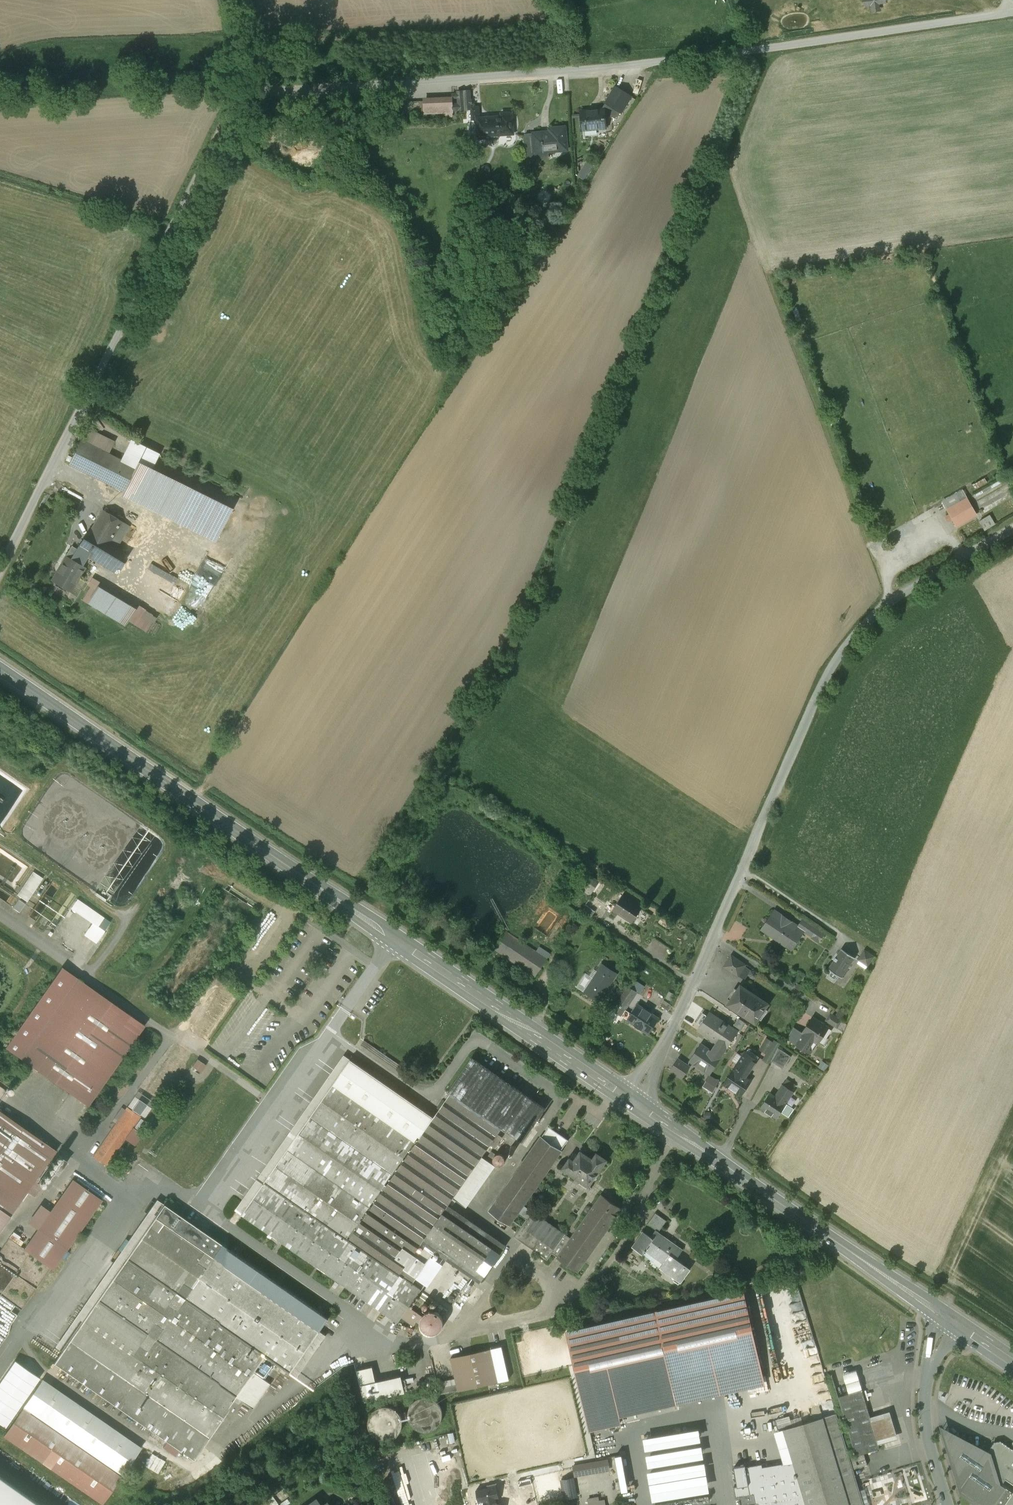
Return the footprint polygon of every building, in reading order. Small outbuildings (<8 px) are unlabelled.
[(863,6),(871,5),(872,11),(881,10),(881,3),(886,3),(886,0),(863,0),(863,6)] [(471,90),(458,90),(459,110),(472,109),(473,119),(480,119),(480,107),(472,108),(471,90)] [(615,90),(606,106),(621,114),(622,115),(631,99),(615,90)] [(452,97),(424,99),(425,113),(453,112),(452,97)] [(423,101),(394,102),(395,114),(424,113),(423,101)] [(606,106),(604,109),(606,121),(618,120),(621,114),(606,106)] [(604,109),(582,111),(584,130),(607,127),(606,121),(604,109)] [(512,113),(502,114),(502,117),(488,118),(489,136),(514,134),(512,113)] [(566,127),(550,128),(550,132),(533,133),(535,153),(558,151),(568,150),(566,127)] [(514,198),(506,202),(514,218),(522,214),(514,198)] [(838,412),(829,415),(833,427),(841,424),(838,412)] [(114,442),(88,430),(82,441),(108,454),(114,442)] [(82,441),(81,441),(70,464),(124,491),(135,468),(108,454),(82,441)] [(967,499),(948,510),(957,526),(976,515),(967,499)] [(121,523),(103,512),(90,533),(108,544),(121,523)] [(991,514),(981,519),(987,529),(996,523),(991,514)] [(121,523),(108,544),(116,549),(129,527),(121,523)] [(90,533),(88,532),(77,549),(78,550),(87,555),(114,571),(124,554),(116,549),(108,544),(90,533)] [(71,560),(67,557),(53,581),(63,586),(63,587),(71,591),(85,568),(81,565),(87,555),(78,550),(71,560)] [(147,564),(143,575),(161,581),(160,586),(176,591),(178,583),(179,583),(181,575),(147,564)] [(100,583),(97,588),(134,611),(137,606),(100,583)] [(88,603),(97,588),(92,585),(84,600),(88,603)] [(134,611),(97,588),(88,603),(125,625),(128,621),(134,611)] [(154,616),(137,606),(134,611),(128,621),(145,631),(154,616)] [(603,874),(590,866),(581,881),(593,889),(603,874)] [(32,869),(18,895),(29,901),(43,875),(32,869)] [(72,892),(49,926),(53,929),(51,931),(53,933),(78,896),(72,892)] [(643,907),(624,894),(614,909),(633,922),(643,907)] [(798,926),(775,910),(772,914),(772,915),(772,914),(796,931),(799,927),(798,927),(798,926)] [(796,931),(772,914),(772,915),(767,922),(763,929),(763,928),(762,929),(769,934),(775,938),(775,937),(778,939),(778,940),(786,946),(796,931)] [(48,923),(48,922),(48,920),(47,919),(46,918),(44,918),(43,918),(41,919),(40,920),(40,922),(41,923),(41,925),(43,926),(44,926),(46,925),(47,925),(48,923)] [(812,927),(803,920),(798,926),(798,927),(799,927),(808,933),(812,927)] [(812,927),(808,933),(813,937),(817,930),(812,927)] [(547,960),(506,932),(494,948),(536,976),(547,960)] [(842,948),(828,969),(842,978),(855,958),(842,948)] [(875,956),(865,949),(858,960),(868,967),(875,956)] [(746,965),(732,956),(725,967),(738,976),(746,965)] [(603,964),(585,991),(584,990),(583,991),(600,1002),(605,995),(604,994),(617,974),(603,964)] [(62,967),(6,1048),(22,1059),(79,979),(62,967)] [(79,979),(22,1059),(88,1106),(145,1025),(79,979)] [(630,989),(639,996),(645,987),(636,980),(630,989)] [(769,1004),(741,985),(727,1005),(756,1024),(769,1004)] [(623,1019),(639,996),(630,989),(614,1013),(623,1019)] [(659,1019),(638,1005),(628,1020),(649,1034),(659,1019)] [(738,1032),(709,1013),(698,1030),(706,1035),(707,1034),(718,1041),(717,1044),(726,1050),(728,1048),(734,1039),(738,1032)] [(842,1021),(831,1014),(826,1020),(837,1028),(842,1021)] [(813,1017),(802,1033),(803,1033),(796,1043),(807,1051),(814,1041),(819,1044),(824,1036),(826,1038),(831,1030),(829,1029),(829,1028),(813,1017)] [(774,1043),(767,1038),(761,1050),(767,1054),(764,1060),(770,1064),(772,1061),(779,1048),(781,1043),(775,1040),(774,1043)] [(734,1039),(728,1048),(731,1050),(737,1041),(734,1039)] [(409,1071),(365,1040),(361,1045),(405,1076),(409,1071)] [(712,1051),(701,1044),(690,1061),(691,1061),(710,1074),(726,1050),(717,1044),(712,1051)] [(792,1056),(779,1048),(772,1061),(783,1069),(792,1056)] [(748,1049),(725,1084),(742,1095),(751,1081),(746,1077),(759,1057),(748,1049)] [(434,1118),(346,1056),(238,1211),(242,1215),(265,1182),(288,1149),(312,1116),(383,1165),(385,1161),(395,1168),(392,1172),(395,1174),(412,1151),(434,1118)] [(546,1109),(472,1057),(449,1091),(503,1128),(523,1142),(546,1109)] [(197,1058),(192,1065),(201,1071),(206,1063),(197,1058)] [(688,1066),(679,1059),(671,1070),(682,1078),(690,1067),(688,1066),(691,1061),(690,1061),(688,1066)] [(604,1071),(602,1074),(613,1079),(614,1076),(604,1071)] [(786,1078),(774,1095),(770,1092),(760,1107),(777,1118),(794,1091),(793,1090),(797,1085),(786,1078)] [(503,1128),(452,1093),(434,1118),(412,1151),(462,1186),(491,1146),(498,1135),(503,1128)] [(128,1107),(93,1157),(107,1166),(141,1116),(128,1107)] [(0,1110),(0,1209),(10,1216),(57,1150),(0,1110)] [(383,1165),(312,1116),(288,1149),(372,1208),(395,1174),(392,1172),(383,1165)] [(569,1140),(549,1126),(548,1127),(549,1127),(542,1137),(542,1136),(542,1137),(562,1151),(562,1150),(568,1141),(569,1141),(569,1140)] [(498,1135),(491,1146),(495,1149),(503,1138),(498,1135)] [(542,1137),(490,1211),(510,1225),(513,1221),(524,1205),(562,1151),(542,1137)] [(372,1208),(288,1149),(265,1182),(349,1240),(372,1208)] [(372,1208),(349,1240),(391,1270),(399,1276),(400,1275),(404,1269),(423,1242),(448,1206),(454,1197),(462,1186),(412,1151),(395,1174),(372,1208)] [(593,1160),(581,1151),(574,1161),(570,1158),(563,1169),(589,1187),(607,1160),(597,1154),(593,1160)] [(498,1153),(495,1154),(492,1152),(489,1156),(492,1158),(492,1161),(493,1163),(495,1166),(498,1167),(501,1167),(503,1166),(505,1164),(506,1161),(506,1159),(505,1156),(503,1154),(501,1153),(498,1153)] [(58,1154),(47,1170),(53,1173),(64,1158),(58,1154)] [(395,1168),(385,1161),(383,1165),(392,1172),(395,1168)] [(45,1171),(37,1183),(43,1187),(51,1176),(45,1171)] [(73,1179),(39,1228),(68,1249),(102,1200),(73,1179)] [(349,1240),(265,1182),(242,1215),(382,1312),(399,1286),(386,1277),(391,1270),(349,1240)] [(559,1258),(558,1258),(578,1272),(622,1209),(602,1196),(572,1239),(559,1258)] [(222,1244),(164,1204),(97,1299),(154,1339),(238,1397),(255,1373),(267,1356),(291,1373),(329,1319),(222,1244)] [(572,1239),(524,1205),(513,1221),(522,1227),(555,1250),(553,1254),(559,1258),(572,1239)] [(506,1246),(448,1206),(423,1242),(448,1260),(481,1283),(506,1246)] [(0,1209),(0,1231),(10,1216),(0,1209)] [(656,1213),(648,1224),(656,1230),(659,1232),(667,1221),(656,1213)] [(555,1250),(522,1227),(514,1237),(548,1261),(553,1254),(555,1250)] [(682,1251),(663,1237),(664,1236),(659,1232),(656,1230),(651,1237),(643,1231),(632,1247),(643,1254),(645,1251),(646,1252),(648,1250),(660,1259),(660,1257),(665,1260),(663,1263),(663,1264),(660,1268),(681,1283),(691,1269),(677,1259),(682,1251)] [(9,1238),(0,1251),(0,1294),(22,1310),(51,1268),(9,1238)] [(448,1260),(423,1242),(404,1269),(429,1286),(448,1260)] [(399,1276),(391,1270),(386,1277),(399,1286),(405,1279),(400,1275),(399,1276)] [(399,1286),(382,1312),(383,1313),(382,1315),(385,1317),(387,1315),(398,1323),(402,1318),(410,1307),(421,1290),(405,1279),(399,1286)] [(742,1290),(658,1309),(678,1398),(762,1379),(742,1290)] [(154,1339),(97,1299),(68,1341),(125,1381),(154,1339)] [(444,1308),(433,1301),(429,1307),(440,1314),(444,1308)] [(423,1316),(410,1307),(402,1318),(414,1326),(417,1322),(421,1325),(421,1324),(421,1322),(421,1321),(421,1319),(422,1318),(422,1317),(423,1316)] [(443,1321),(442,1316),(440,1314),(437,1313),(435,1312),(432,1312),(428,1312),(425,1315),(422,1318),(421,1322),(422,1327),(424,1330),(427,1333),(431,1334),(435,1334),(439,1332),(442,1329),(443,1325),(443,1321)] [(238,1397),(154,1339),(125,1381),(209,1439),(238,1397)] [(125,1381),(68,1341),(54,1362),(194,1460),(209,1439),(125,1381)] [(491,1349),(451,1358),(459,1391),(498,1382),(491,1349)] [(0,1384),(0,1426),(6,1430),(40,1380),(15,1363),(0,1384)] [(844,1374),(850,1394),(863,1390),(857,1371),(844,1374)] [(255,1373),(238,1397),(254,1409),(271,1384),(255,1373)] [(401,1375),(360,1383),(363,1400),(404,1392),(401,1375)] [(142,1448),(43,1379),(24,1406),(23,1408),(4,1435),(103,1504),(122,1477),(30,1413),(31,1411),(123,1475),(142,1448)] [(871,1418),(863,1390),(850,1394),(838,1397),(856,1456),(864,1454),(880,1449),(879,1444),(871,1418)] [(419,1430),(426,1432),(432,1431),(438,1428),(443,1423),(445,1417),(445,1410),(442,1404),(436,1400),(430,1398),(427,1397),(425,1397),(422,1398),(416,1401),(411,1406),(409,1413),(409,1420),(413,1426),(419,1430)] [(664,1398),(609,1407),(623,1490),(678,1481),(669,1427),(666,1411),(664,1398)] [(402,1430),(403,1423),(401,1417),(397,1411),(392,1408),(385,1407),(379,1408),(373,1412),(370,1418),(368,1424),(370,1431),(374,1436),(379,1440),(386,1441),(393,1439),(398,1435),(402,1430)] [(680,1408),(666,1411),(669,1427),(683,1424),(680,1408)] [(701,1466),(709,1465),(701,1413),(694,1414),(701,1466)] [(784,1429),(794,1462),(807,1504),(864,1504),(837,1413),(784,1429)] [(889,1414),(871,1418),(879,1444),(896,1440),(889,1414)] [(692,1479),(683,1424),(669,1427),(678,1481),(692,1479)] [(989,1451),(991,1453),(989,1455),(944,1432),(961,1491),(982,1504),(1005,1504),(1012,1493),(1012,1453),(1000,1444),(996,1445),(994,1447),(989,1451)] [(856,1456),(851,1458),(855,1469),(868,1465),(864,1454),(856,1456)] [(763,1467),(762,1464),(751,1466),(751,1468),(749,1472),(747,1472),(751,1495),(743,1496),(741,1499),(742,1504),(807,1504),(794,1462),(763,1467)] [(590,1463),(574,1466),(575,1474),(591,1471),(590,1463)] [(0,1477),(0,1504),(40,1504),(0,1477)] [(574,1478),(562,1480),(565,1498),(577,1496),(574,1478)] [(1005,1504),(1012,1504),(1012,1493),(1005,1504)]
